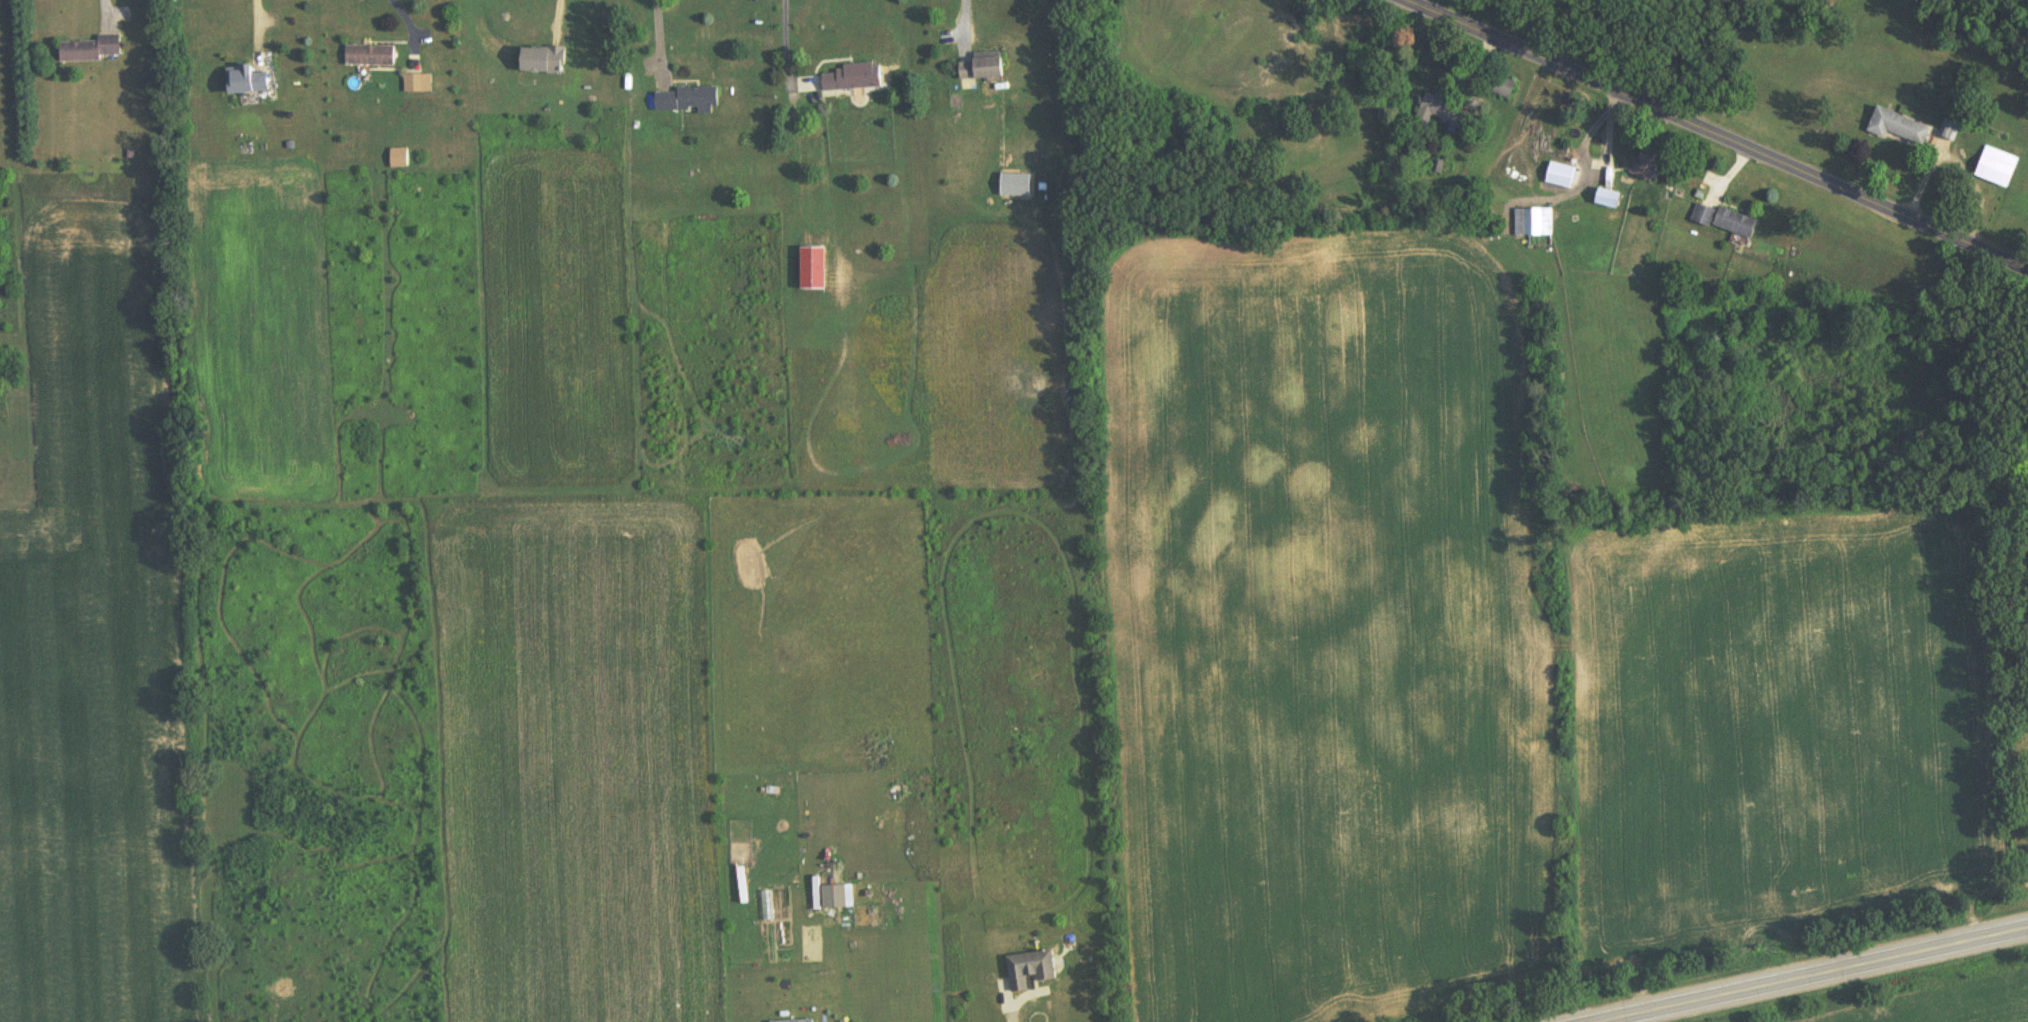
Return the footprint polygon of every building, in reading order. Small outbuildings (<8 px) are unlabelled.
[(101,63),(101,57),(121,57),(121,37),(99,37),(99,43),(60,43),(60,63),(101,63)] [(395,47),(346,47),(346,66),(395,66),(395,47)] [(565,49),(522,48),(522,75),(565,75),(565,49)] [(976,63),(960,63),(961,80),(1003,79),(1002,54),(975,55),(976,63)] [(881,90),(880,65),(844,66),(844,74),(823,75),(824,92),(881,90)] [(227,68),(229,95),(270,92),(268,74),(252,75),(252,66),(227,68)] [(405,93),(432,93),(432,76),(405,76),(405,93)] [(1516,86),(1500,77),(1492,93),(1508,101),(1516,86)] [(677,89),(677,94),(656,94),(656,113),(699,113),(699,116),(717,116),(717,89),(677,89)] [(1456,101),(1426,92),(1418,121),(1431,125),(1432,121),(1464,131),(1469,114),(1454,109),(1456,101)] [(1932,130),(1880,108),(1869,134),(1887,142),(1891,134),(1925,148),(1932,130)] [(1955,143),(1962,127),(1948,121),(1941,137),(1955,143)] [(1632,176),(1652,184),(1664,156),(1644,147),(1632,176)] [(2008,191),(2021,160),(1988,147),(1975,178),(2008,191)] [(408,169),(408,150),(392,150),(392,169),(408,169)] [(1618,210),(1622,194),(1599,190),(1596,205),(1618,210)] [(1715,211),(1698,205),(1691,223),(1709,229),(1715,211)] [(1752,240),(1758,221),(1720,209),(1713,228),(1752,240)] [(1553,210),(1516,210),(1516,236),(1553,236),(1553,210)] [(825,887),(825,910),(845,910),(845,887),(825,887)] [(1030,993),(1028,979),(1038,978),(1039,985),(1057,982),(1053,953),(1008,959),(1013,995),(1030,993)]
